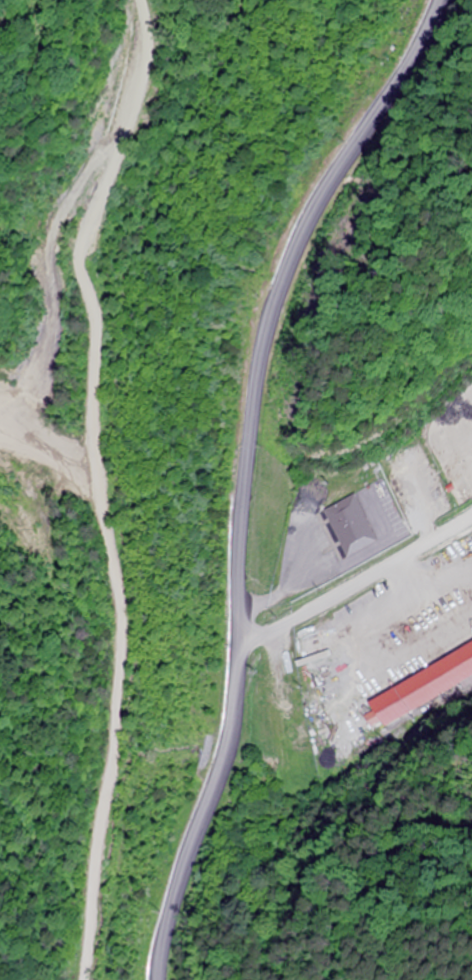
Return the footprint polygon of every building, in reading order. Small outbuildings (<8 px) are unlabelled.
[(383,543),(359,493),(329,508),(353,558),(383,543)] [(471,681),(471,649),(372,698),(385,724),(471,681)]
